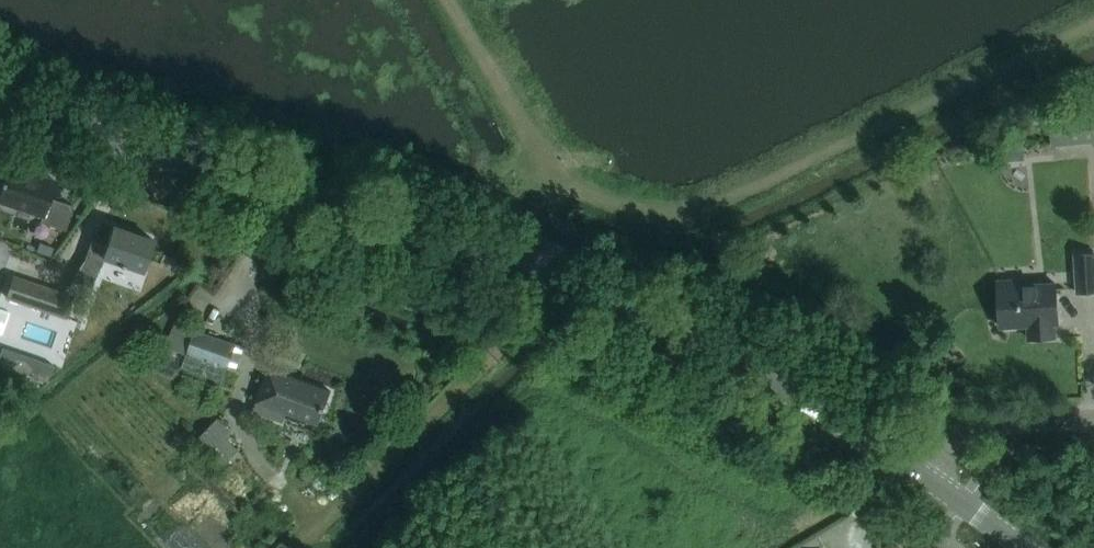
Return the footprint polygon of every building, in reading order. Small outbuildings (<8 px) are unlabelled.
[(65,230),(73,205),(48,197),(54,181),(9,166),(0,193),(0,204),(42,218),(41,222),(65,230)] [(142,271),(146,260),(153,239),(113,225),(107,244),(91,239),(84,260),(72,280),(83,285),(101,266),(103,257),(142,271)] [(40,251),(49,258),(55,249),(50,245),(43,246),(40,251)] [(172,270),(175,261),(176,258),(163,253),(158,265),(172,270)] [(1074,254),(1077,291),(1093,290),(1093,253),(1074,254)] [(180,273),(184,264),(175,261),(172,270),(180,273)] [(13,275),(6,299),(64,318),(72,295),(13,275)] [(1057,322),(1056,301),(1055,283),(998,286),(1000,326),(1027,324),(1028,338),(1055,336),(1054,323),(1057,322)] [(164,348),(234,372),(243,352),(237,345),(195,330),(195,331),(174,323),(164,348)] [(0,358),(0,365),(47,380),(52,364),(4,347),(0,358)] [(269,368),(257,401),(319,424),(331,391),(269,368)] [(199,434),(226,461),(237,449),(224,436),(228,432),(214,418),(199,434)]
